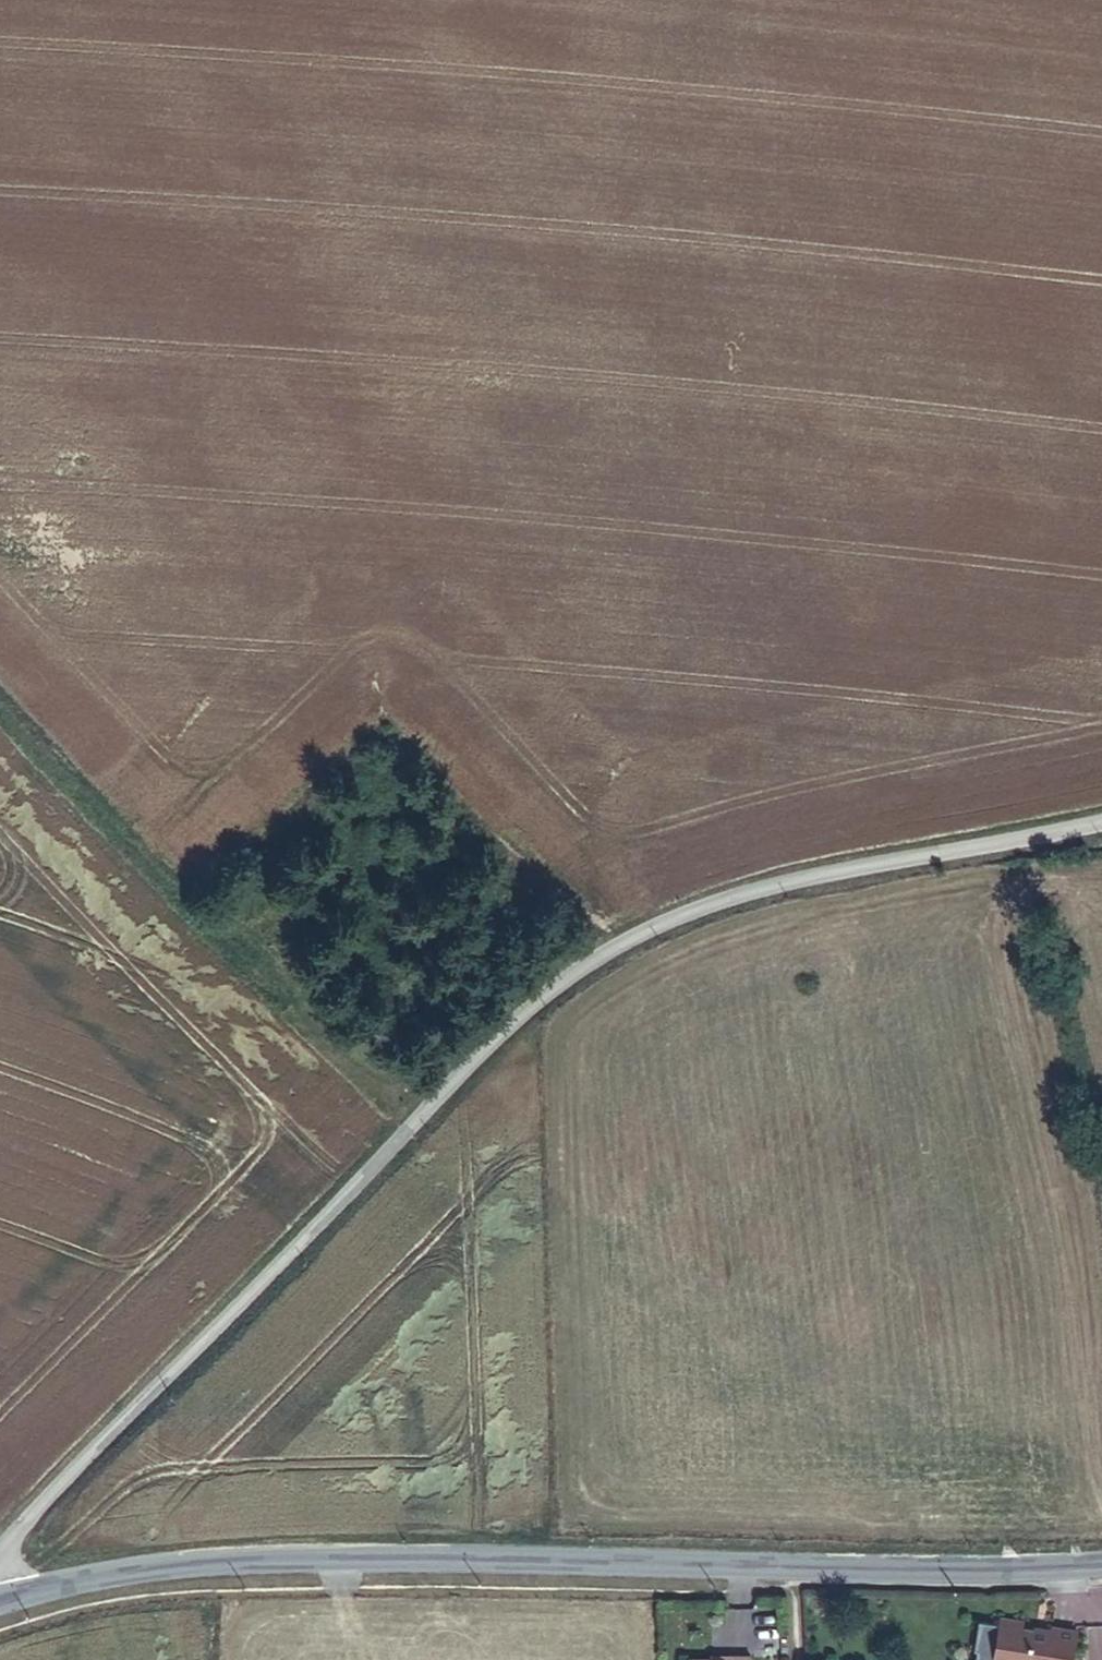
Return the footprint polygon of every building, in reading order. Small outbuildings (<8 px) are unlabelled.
[(1077,1633),(1054,1629),(1053,1634),(1023,1629),(1024,1623),(1003,1619),(1001,1625),(980,1621),(976,1648),(974,1647),(971,1659),(999,1659),(1000,1658),(1012,1659),(1072,1659),(1077,1633)]
